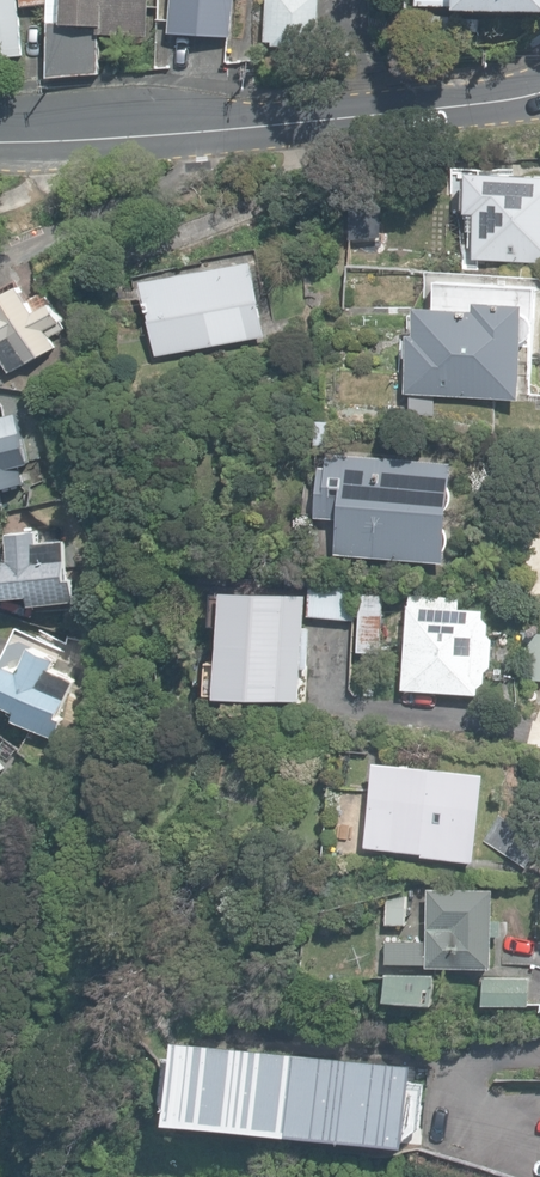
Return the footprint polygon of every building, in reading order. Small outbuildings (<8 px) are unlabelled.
[(7,60),(6,55),(24,54),(18,0),(0,0),(0,61),(7,60)] [(48,79),(99,74),(100,35),(115,36),(115,43),(143,44),(143,37),(149,37),(150,0),(51,0),(48,79)] [(232,37),(235,0),(173,0),(171,32),(232,37)] [(318,48),(320,0),(268,0),(266,42),(273,42),(273,46),(318,48)] [(539,11),(539,0),(417,0),(417,4),(457,5),(457,9),(539,11)] [(539,263),(539,176),(470,172),(469,172),(467,213),(470,213),(470,217),(476,218),(474,259),(539,263)] [(351,203),(348,240),(381,237),(384,204),(351,203)] [(145,281),(158,354),(267,335),(254,261),(145,281)] [(534,323),(536,286),(437,280),(435,307),(419,306),(417,334),(410,333),(407,392),(411,392),(436,393),(522,398),(522,392),(530,392),(534,332),(534,331),(534,330),(535,330),(535,329),(535,328),(535,327),(535,326),(535,325),(535,324),(534,324),(534,323)] [(11,372),(56,347),(47,329),(62,321),(53,304),(38,312),(24,286),(0,299),(0,352),(11,372)] [(435,415),(436,393),(411,392),(410,414),(435,415)] [(23,483),(18,466),(32,462),(17,413),(0,418),(0,489),(23,483)] [(337,553),(444,562),(453,464),(331,453),(329,467),(321,467),(316,517),(340,519),(337,553)] [(33,595),(33,604),(76,601),(75,579),(69,580),(66,541),(40,543),(39,531),(11,533),(13,562),(1,563),(3,597),(33,595)] [(309,616),(356,619),(358,579),(311,576),(309,616)] [(220,696),(301,701),(303,669),(309,669),(312,626),(305,626),(307,596),(226,591),(220,696)] [(359,651),(382,653),(387,593),(364,591),(364,592),(359,651)] [(404,688),(480,694),(481,686),(487,682),(487,671),(493,666),(495,639),(490,633),(491,622),(485,616),(485,610),(460,608),(460,597),(413,594),(412,605),(410,605),(404,688)] [(539,679),(539,632),(525,631),(523,678),(539,679)] [(55,737),(65,718),(61,716),(78,680),(54,669),(59,659),(33,646),(21,671),(9,665),(0,684),(0,700),(21,710),(17,719),(55,737)] [(424,855),(477,860),(485,774),(376,763),(375,763),(366,845),(424,851),(424,855)] [(528,866),(539,846),(539,839),(501,814),(485,840),(528,866)] [(429,965),(493,966),(494,934),(502,934),(502,919),(494,919),(495,889),(430,888),(429,941),(388,940),(388,962),(429,962),(429,965)] [(388,924),(407,925),(407,894),(388,894),(388,924)] [(388,997),(435,1001),(434,974),(388,974),(388,997)] [(486,975),(486,1004),(532,1004),(532,975),(486,975)] [(171,1118),(409,1142),(417,1062),(179,1038),(171,1118)]
